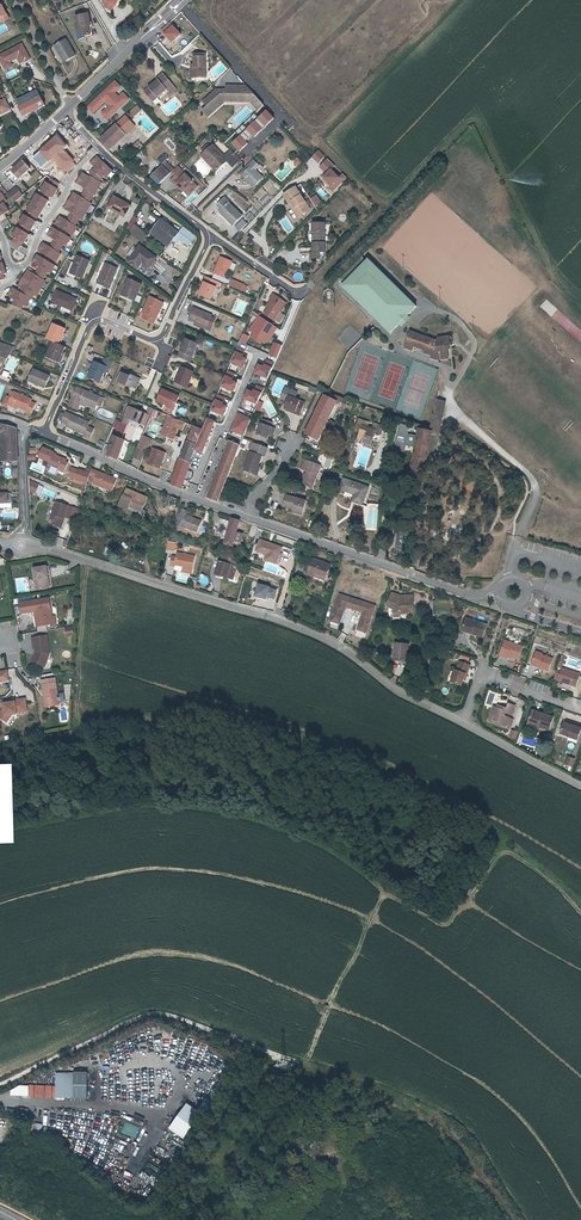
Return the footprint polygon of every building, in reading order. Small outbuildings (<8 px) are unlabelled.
[(102,2),(104,4),(103,6),(110,11),(113,4),(115,5),(118,0),(103,0),(102,2)] [(9,18),(2,5),(0,6),(0,17),(1,17),(3,21),(9,18)] [(89,15),(85,16),(77,18),(75,18),(77,28),(76,28),(78,39),(84,38),(84,37),(90,35),(89,27),(91,26),(89,15)] [(172,23),(163,31),(174,44),(184,35),(172,23)] [(66,39),(56,45),(60,53),(62,52),(68,61),(76,56),(66,39)] [(0,54),(0,59),(6,70),(15,65),(12,60),(19,56),(21,61),(31,57),(23,42),(0,54)] [(194,53),(195,63),(195,76),(207,75),(206,52),(194,53)] [(145,90),(154,100),(167,88),(173,83),(163,72),(157,77),(159,79),(145,90)] [(116,82),(89,107),(96,114),(107,104),(109,106),(102,113),(109,120),(131,100),(125,94),(121,97),(117,93),(122,88),(116,82)] [(173,83),(167,88),(171,92),(177,87),(173,83)] [(249,93),(254,93),(247,85),(226,84),(226,88),(226,92),(220,92),(217,88),(216,88),(203,101),(207,105),(202,110),(208,115),(220,104),(225,100),(249,100),(249,93)] [(45,105),(38,90),(19,99),(20,107),(25,115),(45,105)] [(249,93),(249,100),(250,100),(258,109),(262,105),(264,104),(258,97),(254,93),(249,93)] [(9,109),(4,99),(0,101),(0,114),(9,109)] [(137,105),(128,112),(133,117),(141,110),(137,105)] [(265,110),(258,118),(266,126),(273,118),(265,110)] [(126,115),(100,139),(107,147),(124,131),(127,134),(136,126),(126,115)] [(254,121),(246,129),(254,137),(262,130),(254,121)] [(127,134),(124,131),(107,147),(110,149),(127,134)] [(239,135),(232,143),(240,151),(247,144),(239,135)] [(42,151),(51,161),(54,158),(58,161),(65,170),(65,169),(67,171),(76,164),(74,162),(74,161),(64,149),(68,146),(59,136),(42,151)] [(230,150),(223,157),(213,146),(202,156),(216,170),(227,160),(232,166),(239,160),(238,158),(230,150)] [(320,151),(313,157),(319,163),(326,157),(320,151)] [(165,162),(169,158),(165,155),(159,161),(162,165),(165,162)] [(117,170),(98,157),(9,296),(16,300),(14,305),(22,310),(25,305),(29,308),(117,170)] [(239,172),(242,175),(255,160),(252,158),(239,172)] [(349,178),(328,158),(320,167),(327,174),(322,179),(325,183),(323,186),(333,195),(349,178)] [(13,170),(20,178),(22,176),(23,177),(29,172),(28,171),(31,168),(24,160),(13,170)] [(255,169),(259,164),(255,160),(242,175),(253,186),(262,176),(255,169)] [(174,170),(165,162),(162,165),(163,166),(170,173),(171,174),(174,170)] [(160,184),(170,173),(163,166),(152,177),(160,184)] [(198,186),(179,167),(172,173),(175,176),(171,179),(179,187),(181,185),(190,194),(198,186)] [(38,171),(25,182),(30,187),(43,177),(38,171)] [(60,184),(51,179),(42,194),(50,199),(51,196),(55,198),(61,190),(58,188),(60,184)] [(16,201),(24,195),(18,187),(10,194),(16,201)] [(298,188),(286,196),(301,219),(313,211),(298,188)] [(32,213),(31,214),(36,217),(37,215),(41,218),(51,201),(39,194),(29,210),(32,213)] [(126,216),(132,205),(116,195),(109,206),(126,216)] [(225,198),(217,206),(222,210),(219,213),(232,225),(242,215),(225,198)] [(0,207),(0,218),(10,211),(5,204),(0,207)] [(24,224),(22,228),(30,233),(32,229),(35,230),(41,221),(27,213),(21,223),(24,224)] [(2,223),(8,230),(14,225),(8,218),(2,223)] [(163,219),(155,231),(172,242),(175,238),(180,231),(163,219)] [(236,228),(240,232),(248,224),(244,220),(236,228)] [(145,242),(151,234),(137,225),(131,233),(145,242)] [(311,254),(311,260),(320,260),(320,254),(326,254),(327,233),(327,225),(314,225),(314,233),(316,233),(316,244),(313,244),(313,254),(311,254)] [(16,238),(14,242),(22,246),(24,242),(27,244),(33,235),(19,227),(13,236),(16,238)] [(172,242),(155,231),(153,233),(170,245),(172,242)] [(180,231),(175,238),(179,241),(184,234),(180,231)] [(129,261),(139,269),(146,274),(151,268),(158,258),(141,245),(139,249),(135,246),(128,255),(132,258),(129,261)] [(0,282),(9,273),(0,254),(0,283),(0,282)] [(84,278),(91,261),(79,256),(75,266),(72,273),(78,275),(84,278)] [(227,278),(234,262),(222,257),(215,273),(227,278)] [(394,334),(402,325),(411,317),(420,307),(371,259),(344,286),(394,334)] [(110,288),(119,268),(107,263),(98,283),(110,288)] [(72,273),(75,266),(72,265),(68,274),(77,278),(78,275),(72,273)] [(223,283),(207,276),(204,282),(205,282),(200,295),(212,300),(217,287),(218,287),(217,287),(218,284),(221,286),(223,283)] [(126,284),(123,289),(124,290),(122,295),(135,301),(142,284),(129,278),(127,284),(126,284)] [(244,291),(246,286),(234,280),(231,285),(244,291)] [(73,310),(78,298),(58,290),(53,301),(63,306),(72,310),(73,310)] [(271,306),(269,309),(271,310),(267,316),(276,322),(287,305),(274,295),(271,300),(272,301),(269,305),(271,306)] [(150,296),(143,313),(146,314),(143,319),(154,324),(164,303),(150,296)] [(192,306),(190,310),(194,312),(191,319),(197,322),(208,327),(213,317),(213,315),(192,306)] [(285,317),(281,314),(276,322),(280,325),(285,317)] [(280,328),(260,315),(250,330),(254,333),(251,337),(262,344),(265,340),(270,344),(280,328)] [(208,327),(197,322),(196,324),(211,331),(217,319),(213,317),(208,327)] [(411,317),(402,325),(404,327),(412,318),(411,317)] [(50,339),(55,341),(61,344),(66,334),(65,334),(67,329),(55,323),(50,333),(52,334),(50,339)] [(408,344),(417,347),(426,350),(425,353),(432,356),(432,358),(440,361),(451,360),(450,350),(455,350),(453,334),(441,335),(441,337),(438,339),(434,338),(412,332),(408,344)] [(250,336),(244,333),(241,341),(247,344),(250,336)] [(180,357),(191,362),(194,356),(194,357),(200,344),(189,339),(183,351),(182,351),(180,357)] [(67,347),(61,344),(55,341),(50,351),(52,352),(49,357),(61,362),(66,352),(65,351),(67,347)] [(0,342),(0,360),(6,362),(7,361),(12,352),(15,347),(0,342)] [(284,346),(276,342),(270,355),(278,358),(284,346)] [(246,350),(240,347),(233,363),(246,369),(250,360),(246,358),(246,350)] [(113,361),(105,358),(102,365),(94,362),(91,368),(92,369),(88,377),(100,382),(104,373),(106,374),(108,368),(110,369),(113,361)] [(269,378),(276,362),(270,360),(264,365),(260,363),(256,372),(269,378)] [(188,388),(195,373),(183,367),(176,382),(188,388)] [(46,387),(51,375),(35,368),(30,379),(46,387)] [(123,382),(123,383),(132,388),(132,386),(137,388),(143,375),(134,371),(132,376),(124,372),(120,381),(123,382)] [(236,375),(229,371),(223,387),(236,393),(240,384),(236,382),(236,375)] [(258,404),(265,389),(258,386),(253,391),(248,389),(244,399),(258,404)] [(289,409),(297,412),(296,414),(301,416),(306,402),(303,401),(305,394),(287,386),(281,400),(288,403),(286,408),(289,409)] [(321,389),(312,386),(310,391),(319,394),(321,389)] [(69,407),(77,410),(79,404),(78,403),(79,401),(87,405),(95,408),(100,397),(78,387),(69,407)] [(159,401),(169,405),(176,408),(181,397),(164,389),(159,401)] [(14,390),(12,396),(10,395),(7,394),(3,404),(8,406),(9,404),(10,401),(19,405),(27,409),(27,410),(32,412),(36,402),(31,400),(32,398),(14,390)] [(339,401),(340,397),(333,394),(328,393),(308,433),(318,438),(335,403),(337,404),(339,401)] [(226,398),(220,395),(213,411),(226,417),(230,408),(226,406),(226,398)] [(432,431),(441,433),(448,402),(439,399),(432,431)] [(261,406),(263,407),(265,403),(260,401),(258,405),(257,410),(259,411),(261,406)] [(151,416),(152,415),(153,413),(154,409),(150,407),(147,414),(132,408),(127,418),(129,419),(147,426),(151,416)] [(66,414),(63,420),(62,422),(68,424),(67,426),(85,434),(84,435),(90,437),(94,429),(88,426),(89,422),(66,412),(66,414)] [(252,418),(239,413),(232,431),(244,436),(252,418)] [(187,423),(168,416),(161,435),(175,441),(179,429),(184,431),(187,423)] [(273,426),(275,422),(265,418),(258,434),(269,439),(271,434),(274,436),(277,428),(273,426)] [(218,422),(210,419),(198,450),(206,453),(218,422)] [(363,428),(361,432),(359,438),(364,440),(365,441),(365,442),(372,444),(374,440),(376,434),(381,436),(384,427),(375,424),(374,429),(369,428),(370,423),(360,420),(358,426),(363,428)] [(16,429),(0,425),(0,436),(1,446),(6,446),(7,462),(18,462),(16,429)] [(127,428),(122,425),(120,425),(113,444),(122,448),(125,440),(122,439),(127,428)] [(189,439),(199,443),(201,439),(205,429),(195,425),(189,439)] [(395,450),(404,453),(407,443),(416,445),(414,452),(417,453),(414,470),(426,472),(441,433),(432,431),(422,429),(420,437),(408,434),(410,430),(408,429),(401,428),(395,450)] [(143,434),(134,457),(142,460),(151,437),(143,434)] [(364,440),(359,438),(358,442),(371,446),(372,444),(365,442),(365,441),(364,440)] [(182,458),(191,462),(199,443),(189,439),(182,458)] [(242,444),(232,440),(208,497),(218,501),(242,444)] [(122,448),(113,444),(108,455),(118,459),(122,448)] [(258,451),(253,449),(252,452),(264,456),(266,457),(270,448),(261,445),(258,451)] [(153,447),(147,463),(158,467),(161,459),(163,460),(166,452),(153,447)] [(49,464),(59,469),(64,459),(54,454),(55,452),(44,448),(40,458),(50,463),(49,464)] [(264,456),(252,452),(245,471),(257,475),(260,467),(261,467),(264,456)] [(191,462),(182,458),(178,468),(177,469),(172,484),(182,488),(187,472),(191,462)] [(309,460),(305,470),(308,471),(307,474),(303,485),(313,489),(322,465),(309,460)] [(71,467),(68,477),(77,480),(80,470),(71,467)] [(120,478),(94,469),(91,476),(97,478),(95,484),(115,492),(120,478)] [(77,480),(88,483),(91,474),(80,470),(77,480)] [(87,487),(88,483),(77,480),(68,477),(67,480),(87,487)] [(341,490),(346,491),(356,495),(358,496),(356,502),(364,505),(370,487),(350,480),(345,479),(341,490)] [(39,483),(31,480),(31,492),(36,493),(39,483)] [(142,514),(148,499),(128,490),(121,505),(142,514)] [(12,503),(12,493),(0,494),(0,504),(12,503)] [(288,495),(285,507),(294,510),(294,512),(303,515),(307,501),(288,495)] [(174,510),(178,499),(172,496),(168,508),(174,510)] [(56,501),(50,519),(55,521),(54,525),(63,528),(67,518),(75,521),(79,509),(56,501)] [(182,525),(187,527),(198,532),(201,524),(206,526),(208,522),(203,520),(202,521),(186,515),(188,511),(184,509),(180,518),(184,519),(182,525)] [(237,531),(240,520),(232,518),(225,544),(232,546),(234,540),(240,542),(243,533),(237,531)] [(411,535),(412,528),(402,525),(399,540),(397,549),(408,551),(409,542),(406,542),(407,534),(411,535)] [(198,532),(187,527),(185,533),(197,538),(199,532),(198,532)] [(55,544),(65,547),(67,540),(57,537),(55,544)] [(262,539),(258,550),(268,554),(266,560),(277,564),(283,547),(262,539)] [(168,541),(167,549),(174,551),(176,543),(168,541)] [(182,567),(182,569),(191,571),(195,557),(177,553),(176,557),(172,556),(170,566),(174,567),(175,565),(182,567)] [(234,558),(223,555),(221,562),(232,565),(233,560),(234,558)] [(229,575),(235,576),(238,566),(237,566),(238,562),(233,560),(232,565),(221,562),(217,575),(229,578),(229,575)] [(317,560),(311,575),(316,577),(317,574),(329,578),(334,566),(317,560)] [(37,589),(47,588),(46,577),(47,577),(46,571),(48,571),(47,566),(33,569),(37,589)] [(390,607),(397,610),(397,615),(403,614),(403,616),(414,614),(413,607),(417,606),(415,596),(405,597),(405,598),(400,599),(401,596),(396,594),(390,607)] [(340,626),(342,620),(341,618),(342,616),(344,615),(345,611),(346,611),(346,609),(364,614),(363,617),(362,621),(363,623),(362,625),(360,626),(358,631),(367,635),(376,608),(358,602),(340,596),(331,623),(340,626)] [(37,626),(51,624),(50,617),(52,616),(49,597),(38,599),(20,603),(21,613),(34,611),(37,626)] [(486,626),(465,619),(462,630),(471,633),(470,636),(474,637),(473,638),(475,639),(477,636),(482,638),(486,626)] [(32,661),(39,664),(40,662),(45,664),(49,653),(46,635),(32,637),(34,648),(35,648),(36,652),(36,654),(35,654),(32,661)] [(522,645),(505,640),(501,653),(513,657),(518,659),(522,645)] [(399,643),(398,651),(396,651),(394,661),(408,663),(411,645),(399,643)] [(548,669),(552,657),(536,651),(532,664),(548,669)] [(461,686),(464,680),(466,674),(467,675),(470,665),(460,661),(457,671),(455,671),(451,683),(461,686)] [(557,670),(555,677),(559,679),(559,680),(576,686),(580,675),(573,672),(573,671),(563,667),(561,671),(557,670)] [(41,680),(44,694),(46,693),(48,706),(59,704),(55,678),(41,680)] [(516,705),(518,699),(510,696),(508,702),(516,705)] [(4,720),(8,714),(13,714),(17,713),(17,712),(27,711),(25,698),(15,700),(15,701),(6,703),(4,703),(4,707),(0,713),(0,716),(4,720)] [(494,708),(489,722),(507,727),(509,719),(505,718),(506,715),(512,717),(516,707),(508,705),(507,709),(500,706),(499,710),(496,708),(494,708)] [(533,712),(528,726),(543,731),(544,729),(549,732),(553,719),(533,712)] [(564,724),(561,733),(569,736),(568,738),(578,741),(580,732),(580,729),(564,724)] [(573,767),(575,758),(567,756),(565,765),(573,767)] [(30,1083),(30,1084),(29,1094),(74,1096),(74,1072),(56,1072),(56,1084),(30,1083)] [(30,1084),(22,1084),(22,1094),(29,1094),(30,1084)] [(25,1107),(20,1106),(19,1115),(28,1117),(29,1113),(24,1112),(25,1107)] [(192,1125),(176,1114),(168,1126),(178,1133),(184,1124),(189,1128),(192,1125)]
